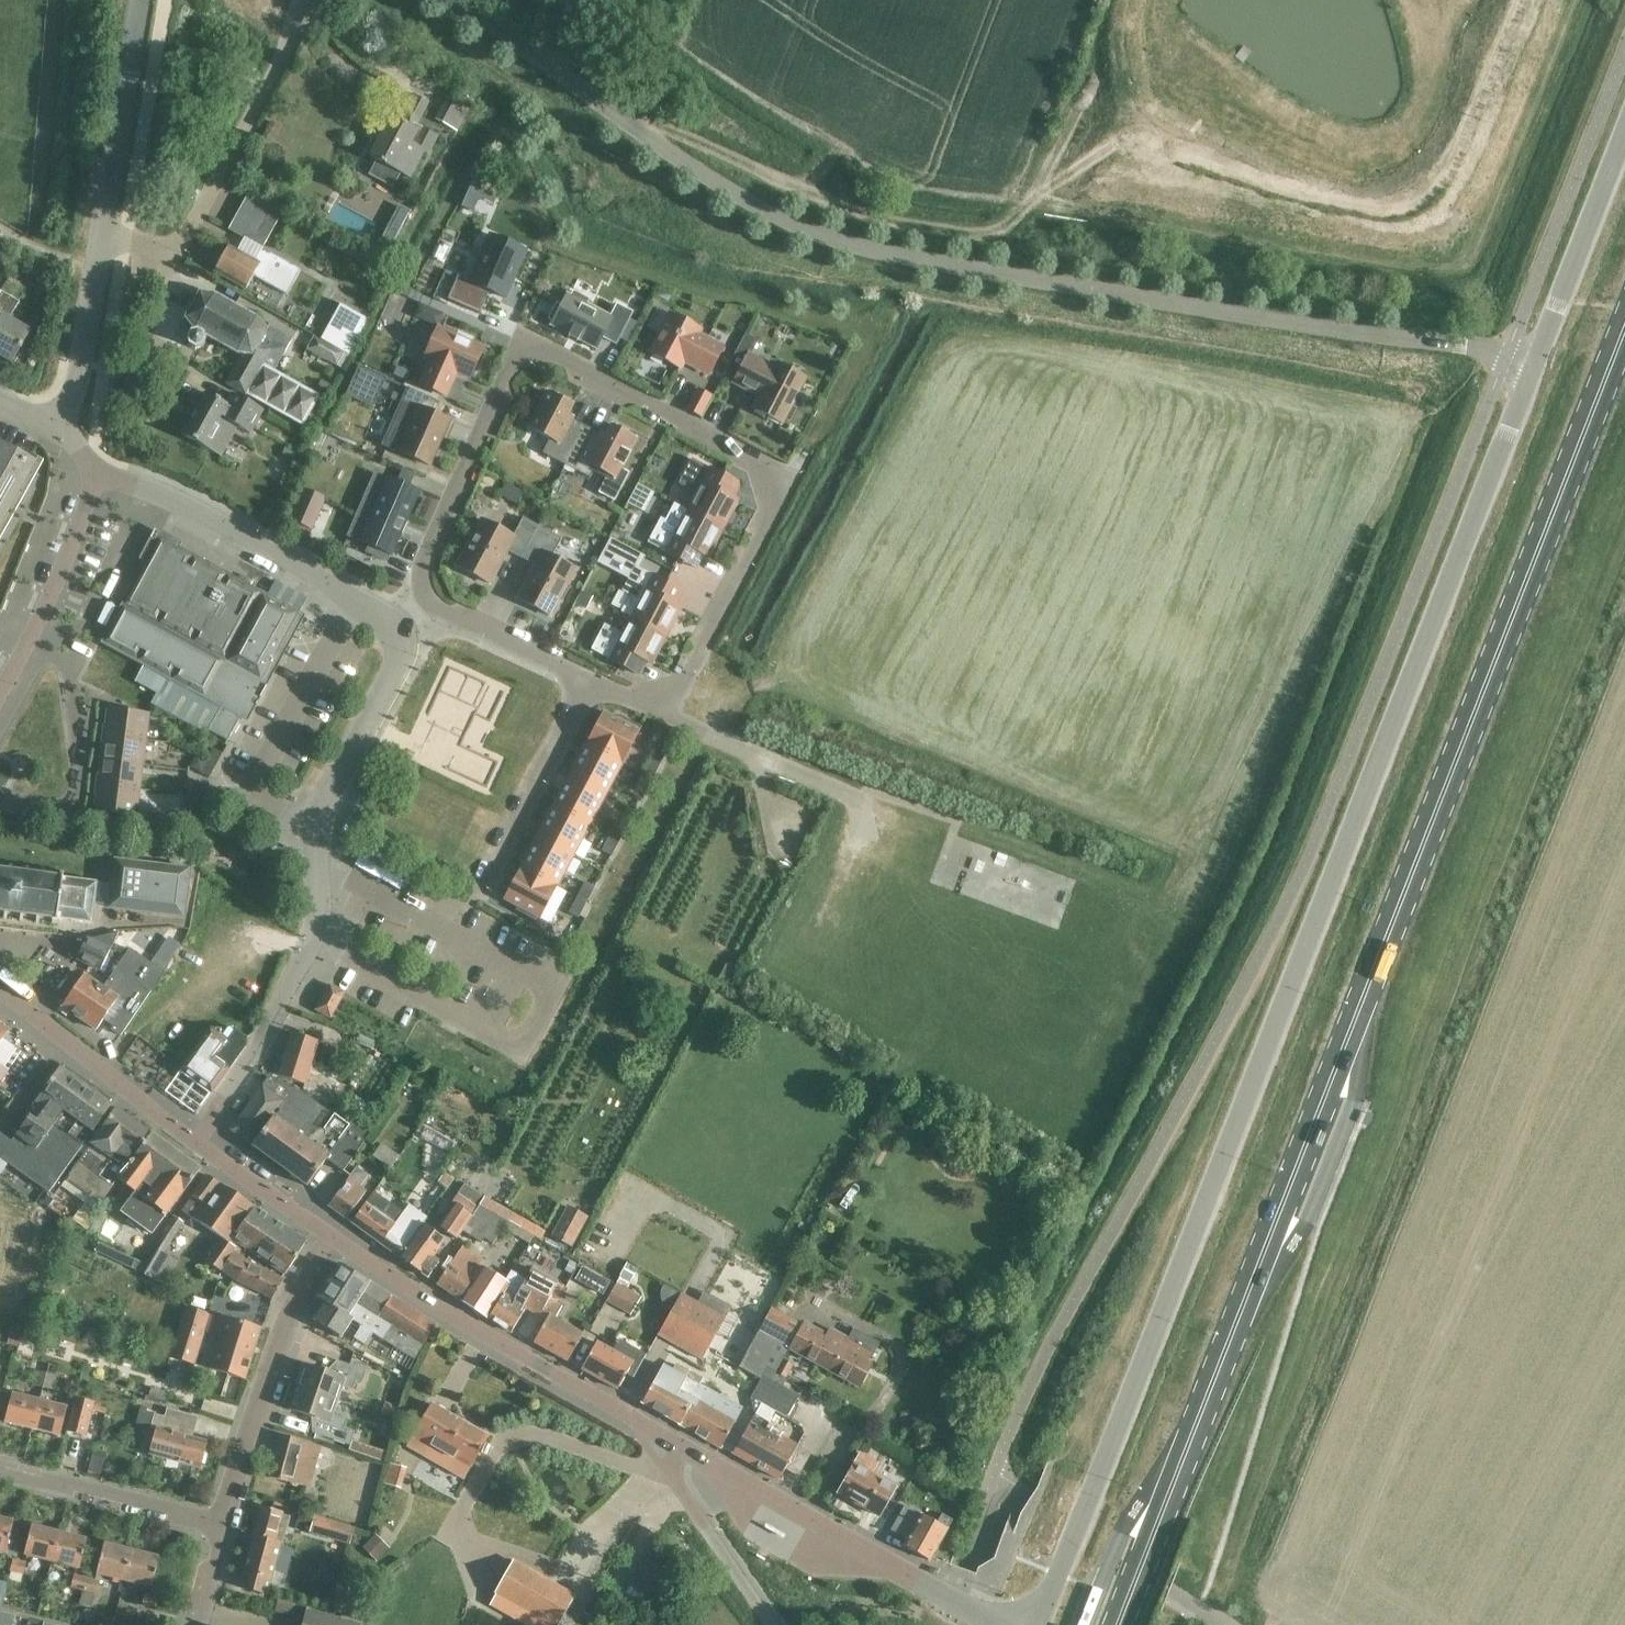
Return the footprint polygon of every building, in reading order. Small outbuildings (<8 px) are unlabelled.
[(434,118),(456,132),(473,101),(450,89),(434,118)] [(414,129),(428,103),(415,96),(401,122),(392,117),(371,157),(409,178),(424,151),(429,153),(438,136),(422,128),(413,145),(410,143),(417,130),(414,129)] [(457,276),(447,300),(479,314),(489,291),(504,298),(525,250),(490,235),(469,281),(457,276)] [(213,273),(245,290),(252,276),(285,294),(298,270),(261,249),(254,262),(227,247),(213,273)] [(21,256),(14,268),(23,273),(30,261),(21,256)] [(303,425),(320,393),(263,362),(269,350),(259,344),(264,335),(262,334),(265,328),(254,316),(213,293),(198,291),(184,318),(190,327),(195,330),(190,332),(187,338),(189,345),(194,348),(201,346),(205,340),(203,335),(237,353),(242,354),(225,384),(245,395),(245,393),(303,425)] [(554,306),(548,319),(552,321),(550,325),(596,349),(602,337),(615,344),(632,313),(617,305),(611,317),(586,304),(589,300),(573,291),(571,296),(567,294),(559,308),(554,306)] [(12,362),(30,332),(8,320),(17,303),(0,293),(0,355),(12,362)] [(331,302),(326,312),(356,329),(361,319),(331,302)] [(699,329),(670,314),(650,353),(679,368),(683,361),(708,374),(722,348),(697,335),(699,329)] [(456,336),(437,328),(424,358),(430,361),(419,385),(445,396),(453,378),(451,377),(454,371),(469,378),(482,348),(471,343),(473,338),(458,332),(456,336)] [(336,363),(343,352),(313,335),(306,346),(336,363)] [(759,394),(752,408),(782,424),(784,419),(788,421),(795,409),(791,407),(805,379),(775,363),(773,367),(748,354),(733,383),(751,393),(753,390),(759,394)] [(402,402),(417,409),(398,452),(430,466),(450,421),(431,412),(436,400),(408,388),(402,402)] [(686,409),(700,417),(711,396),(697,389),(686,409)] [(220,456),(236,426),(249,433),(262,409),(232,392),(225,404),(205,392),(182,435),(220,456)] [(566,465),(585,427),(572,419),(571,418),(570,419),(566,417),(572,406),(567,403),(569,401),(558,395),(556,397),(546,392),(528,427),(550,439),(542,453),(566,465)] [(585,427),(566,465),(589,478),(595,467),(609,475),(599,493),(614,500),(628,473),(620,469),(622,466),(623,466),(629,454),(628,453),(636,439),(626,434),(627,432),(616,426),(614,428),(610,426),(605,437),(600,435),(601,434),(599,433),(599,434),(585,427)] [(21,489),(36,462),(0,442),(0,477),(21,489)] [(686,510),(722,529),(744,487),(691,459),(678,484),(695,493),(686,510)] [(0,477),(0,510),(7,514),(21,489),(0,477)] [(356,517),(347,536),(369,545),(366,552),(383,560),(386,553),(391,555),(419,492),(387,478),(367,522),(356,517)] [(303,490),(290,520),(311,529),(324,499),(303,490)] [(647,543),(700,571),(722,529),(686,510),(678,527),(660,517),(647,543)] [(521,558),(538,526),(522,518),(513,536),(481,520),(456,566),(489,584),(507,551),(521,558)] [(538,526),(521,558),(535,565),(517,598),(550,616),(575,569),(551,557),(561,538),(538,526)] [(241,719),(261,683),(262,680),(249,673),(265,643),(278,651),(299,612),(158,536),(100,643),(220,708),(208,730),(227,741),(239,718),(241,719)] [(640,555),(609,539),(601,554),(613,560),(615,557),(630,565),(634,557),(638,559),(640,555)] [(629,595),(620,612),(630,617),(666,636),(688,594),(635,566),(621,591),(629,595)] [(666,636),(630,617),(621,634),(604,624),(590,650),(644,678),(666,636)] [(107,708),(104,734),(145,739),(148,713),(107,708)] [(603,712),(586,743),(622,764),(641,727),(618,715),(616,719),(603,712)] [(104,734),(101,759),(142,765),(145,739),(104,734)] [(586,743),(569,774),(606,794),(622,764),(586,743)] [(214,749),(207,761),(215,766),(222,753),(214,749)] [(650,758),(642,773),(652,779),(660,763),(650,758)] [(138,790),(142,765),(101,759),(98,785),(138,790)] [(209,778),(215,766),(207,761),(200,773),(209,778)] [(644,794),(652,779),(642,773),(634,789),(644,794)] [(314,785),(316,786),(321,776),(318,774),(316,777),(312,775),(307,784),(313,788),(314,785)] [(553,805),(589,825),(606,794),(569,774),(553,805)] [(196,781),(189,793),(198,798),(205,786),(196,781)] [(135,816),(138,790),(98,785),(94,810),(135,816)] [(191,810),(198,798),(189,793),(183,805),(191,810)] [(553,805),(536,837),(573,856),(589,825),(553,805)] [(617,820),(609,835),(619,841),(627,825),(617,820)] [(611,856),(619,841),(609,835),(601,851),(611,856)] [(536,837),(519,868),(556,887),(573,856),(536,837)] [(59,870),(59,874),(43,873),(44,868),(41,868),(40,872),(28,871),(28,866),(25,866),(24,870),(11,869),(12,864),(9,864),(8,868),(0,867),(0,913),(4,913),(3,917),(7,918),(7,914),(19,916),(19,919),(22,919),(23,916),(36,917),(35,921),(38,921),(39,917),(51,919),(50,922),(57,922),(57,921),(60,921),(60,919),(91,923),(94,904),(109,906),(109,908),(183,917),(189,870),(189,869),(115,860),(112,884),(105,883),(96,882),(97,881),(62,877),(63,870),(59,870)] [(556,887),(519,868),(503,899),(517,906),(514,910),(537,923),(556,887)] [(584,882),(576,897),(586,903),(594,887),(584,882)] [(578,918),(586,903),(576,897),(568,913),(578,918)] [(85,939),(76,959),(90,966),(101,971),(119,932),(86,940),(85,939)] [(83,975),(62,1006),(115,1043),(164,973),(129,949),(103,988),(83,975)] [(344,992),(329,984),(324,992),(318,1004),(315,1010),(330,1018),(344,992)] [(244,1047),(246,1037),(234,1029),(218,1028),(209,1026),(179,1069),(211,1093),(244,1047)] [(305,1084),(318,1041),(292,1033),(279,1076),(305,1084)] [(111,1105),(59,1068),(31,1107),(25,1115),(28,1118),(11,1141),(0,1133),(0,1158),(48,1192),(111,1105)] [(353,1156),(369,1135),(353,1123),(350,1126),(296,1086),(284,1102),(263,1086),(230,1130),(307,1185),(337,1144),(353,1156)] [(134,1154),(149,1133),(116,1108),(90,1144),(66,1178),(99,1203),(117,1179),(134,1155),(134,1154)] [(134,1155),(117,1179),(134,1192),(120,1211),(151,1234),(182,1191),(183,1192),(200,1170),(149,1133),(134,1154),(134,1155)] [(389,1169),(398,1157),(381,1144),(372,1156),(389,1169)] [(360,1187),(368,1175),(356,1167),(328,1206),(346,1219),(366,1192),(360,1187)] [(225,1243),(250,1205),(206,1176),(182,1213),(221,1238),(206,1263),(218,1271),(219,1270),(235,1280),(272,1298),(284,1279),(247,1261),(237,1254),(233,1251),(234,1248),(225,1243)] [(350,1224),(398,1257),(416,1232),(425,1217),(408,1205),(402,1213),(373,1192),(350,1224)] [(437,1228),(455,1239),(477,1206),(458,1192),(450,1204),(452,1205),(437,1228)] [(287,1229),(250,1205),(225,1243),(234,1248),(233,1251),(237,1254),(242,1246),(266,1261),(287,1229)] [(506,1222),(477,1206),(455,1239),(455,1240),(461,1230),(480,1243),(483,1238),(492,1244),(506,1222)] [(585,1219),(568,1210),(554,1236),(571,1244),(585,1219)] [(163,1252),(183,1222),(174,1217),(153,1246),(139,1271),(149,1277),(163,1252)] [(442,1238),(422,1224),(426,1218),(425,1217),(416,1232),(398,1257),(427,1277),(438,1261),(432,1257),(438,1248),(436,1247),(442,1238)] [(305,1241),(287,1229),(266,1261),(284,1273),(305,1241)] [(472,1309),(482,1315),(490,1302),(492,1303),(497,1295),(496,1293),(500,1287),(501,1288),(498,1285),(501,1280),(483,1266),(485,1262),(473,1254),(471,1257),(460,1249),(436,1285),(472,1309)] [(324,1302),(313,1320),(340,1337),(351,1319),(360,1324),(360,1328),(353,1337),(365,1344),(372,1332),(414,1359),(436,1325),(339,1263),(317,1298),(324,1302)] [(525,1307),(539,1315),(557,1284),(531,1269),(514,1302),(502,1295),(505,1291),(501,1288),(500,1287),(496,1293),(497,1295),(492,1303),(490,1302),(482,1315),(511,1332),(525,1307)] [(657,1332),(667,1314),(615,1283),(605,1301),(657,1332)] [(557,1284),(539,1315),(545,1319),(532,1342),(567,1361),(582,1334),(554,1318),(561,1307),(556,1304),(564,1288),(557,1284)] [(680,1293),(668,1314),(657,1334),(701,1359),(724,1318),(680,1293)] [(244,1380),(261,1328),(186,1304),(170,1357),(193,1364),(203,1332),(220,1337),(210,1369),(244,1380)] [(770,1308),(758,1330),(789,1348),(858,1386),(870,1363),(868,1362),(873,1352),(832,1330),(829,1336),(802,1322),(801,1325),(770,1308)] [(758,1330),(738,1367),(760,1379),(762,1374),(766,1367),(775,1372),(783,1359),(789,1348),(758,1330)] [(617,1390),(632,1362),(596,1342),(581,1369),(617,1390)] [(783,1359),(775,1372),(785,1378),(792,1365),(783,1359)] [(297,1386),(338,1400),(343,1386),(354,1389),(357,1381),(362,1383),(367,1370),(338,1360),(334,1373),(305,1363),(297,1386)] [(677,1425),(679,1426),(702,1386),(699,1384),(702,1379),(675,1364),(671,1370),(662,1365),(641,1403),(678,1423),(677,1425)] [(33,1384),(43,1387),(47,1372),(37,1370),(33,1384)] [(47,1372),(43,1387),(53,1390),(57,1375),(47,1372)] [(785,1418),(798,1395),(762,1374),(760,1379),(749,1398),(785,1418)] [(338,1400),(297,1386),(289,1409),(317,1419),(313,1432),(350,1445),(352,1440),(355,1431),(344,1427),(347,1419),(333,1414),(338,1400)] [(702,1386),(679,1426),(718,1447),(742,1408),(702,1386)] [(4,1422),(32,1429),(39,1400),(11,1393),(4,1422)] [(86,1436),(94,1403),(75,1399),(67,1432),(86,1436)] [(39,1400),(32,1429),(60,1437),(67,1408),(39,1400)] [(470,1465),(487,1437),(431,1405),(412,1437),(444,1455),(446,1451),(470,1465)] [(150,1454),(199,1467),(206,1441),(192,1437),(198,1416),(166,1408),(164,1416),(154,1413),(150,1427),(156,1429),(150,1454)] [(754,1414),(749,1423),(733,1452),(747,1460),(746,1462),(778,1479),(784,1469),(797,1476),(810,1453),(778,1435),(777,1438),(763,1431),(768,1422),(754,1414)] [(309,1488),(316,1461),(320,1446),(280,1435),(275,1450),(268,1477),(309,1488)] [(350,1445),(349,1451),(385,1463),(388,1453),(352,1440),(350,1445)] [(837,1492),(851,1500),(879,1516),(895,1489),(870,1475),(876,1464),(859,1454),(837,1492)] [(282,1544),(290,1516),(281,1514),(282,1511),(261,1506),(238,1587),(266,1595),(280,1543),(282,1544)] [(929,1561),(952,1520),(946,1517),(940,1526),(904,1506),(890,1531),(906,1540),(903,1546),(929,1561)] [(13,1521),(0,1518),(0,1552),(5,1553),(13,1521)] [(330,1520),(325,1536),(349,1543),(354,1527),(330,1520)] [(23,1555),(51,1562),(59,1532),(31,1525),(23,1555)] [(59,1532),(51,1562),(79,1569),(87,1539),(59,1532)] [(96,1572),(124,1579),(131,1550),(103,1543),(96,1572)] [(131,1550),(124,1579),(152,1587),(159,1558),(131,1550)] [(10,1571),(23,1574),(26,1562),(14,1559),(10,1571)] [(553,1624),(566,1624),(572,1596),(513,1563),(489,1605),(526,1624),(531,1624),(536,1616),(553,1624)] [(71,1586),(84,1590),(87,1578),(74,1574),(71,1586)] [(100,1581),(87,1578),(84,1590),(97,1593),(100,1581)] [(145,1592),(142,1604),(155,1608),(158,1595),(145,1592)] [(305,1610),(301,1624),(359,1624),(305,1610)] [(0,1617),(0,1624),(12,1624),(15,1614),(2,1611),(0,1617)]
